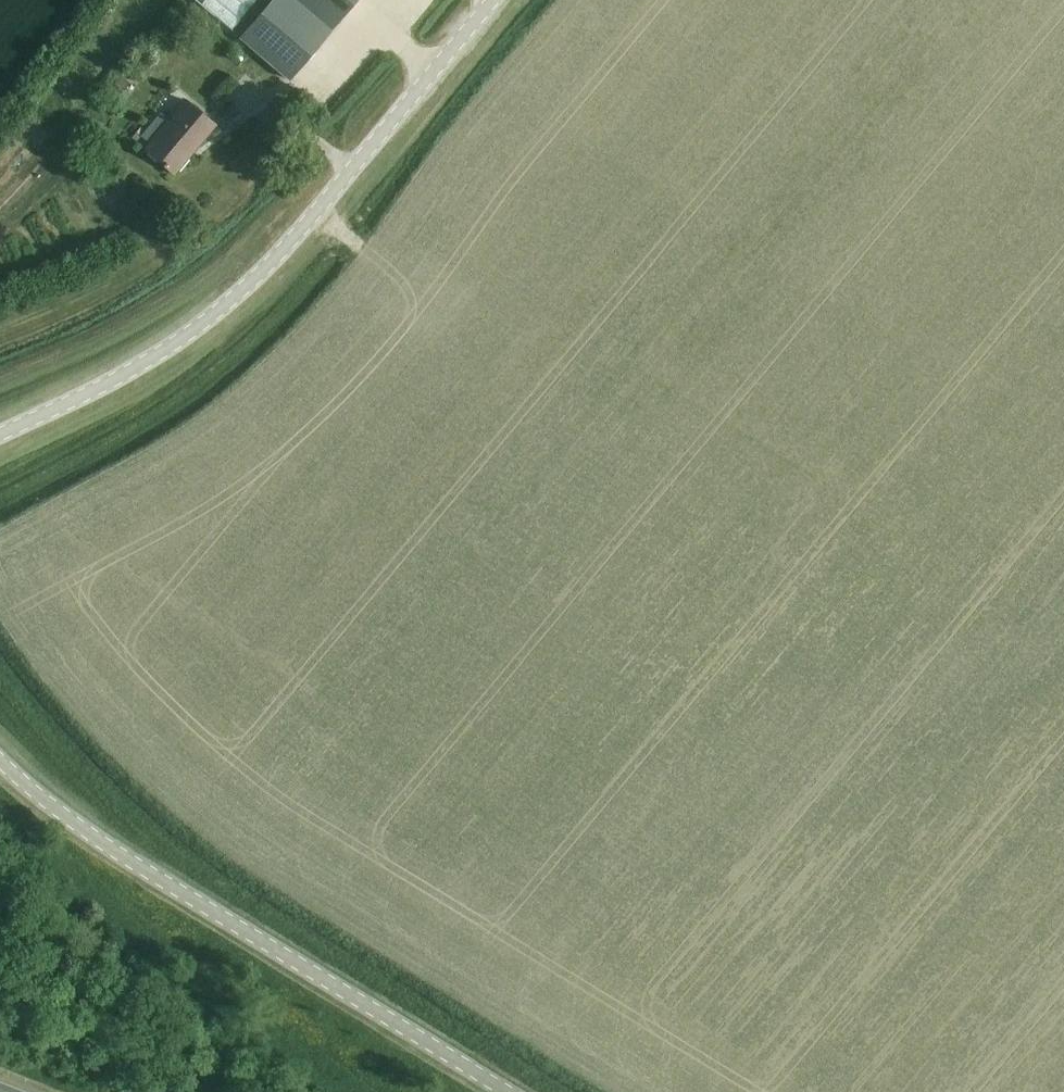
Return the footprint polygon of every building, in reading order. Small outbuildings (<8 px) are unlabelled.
[(230,32),(257,0),(192,0),(230,32)] [(239,39),(289,81),(358,0),(272,0),(239,39)] [(149,128),(191,80),(181,71),(139,120),(149,128)] [(146,152),(174,176),(215,126),(187,102),(146,152)]
